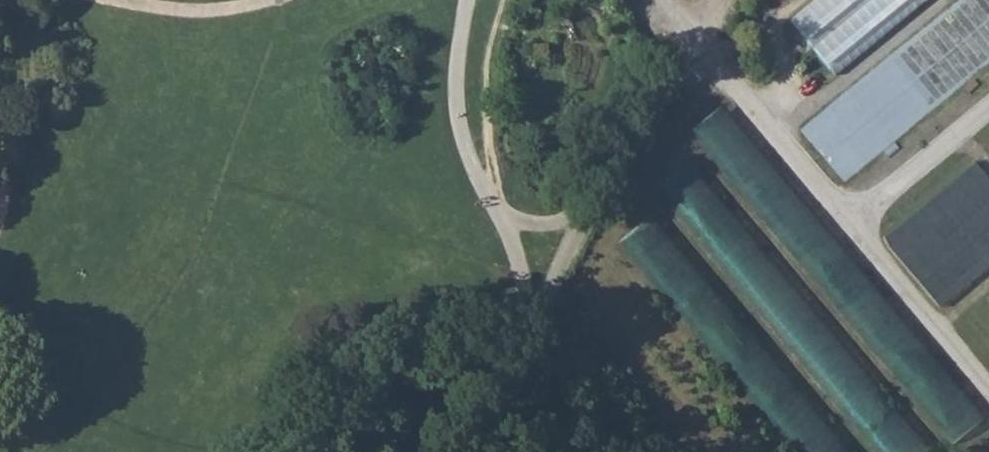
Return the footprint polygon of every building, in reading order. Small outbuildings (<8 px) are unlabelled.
[(926,0),(810,0),(789,16),(834,72),(926,0)] [(726,165),(739,154),(733,147),(749,133),(724,104),(695,129),(726,165)] [(700,234),(731,208),(689,159),(658,184),(700,234)] [(560,296),(554,308),(568,314),(573,303),(560,296)]
